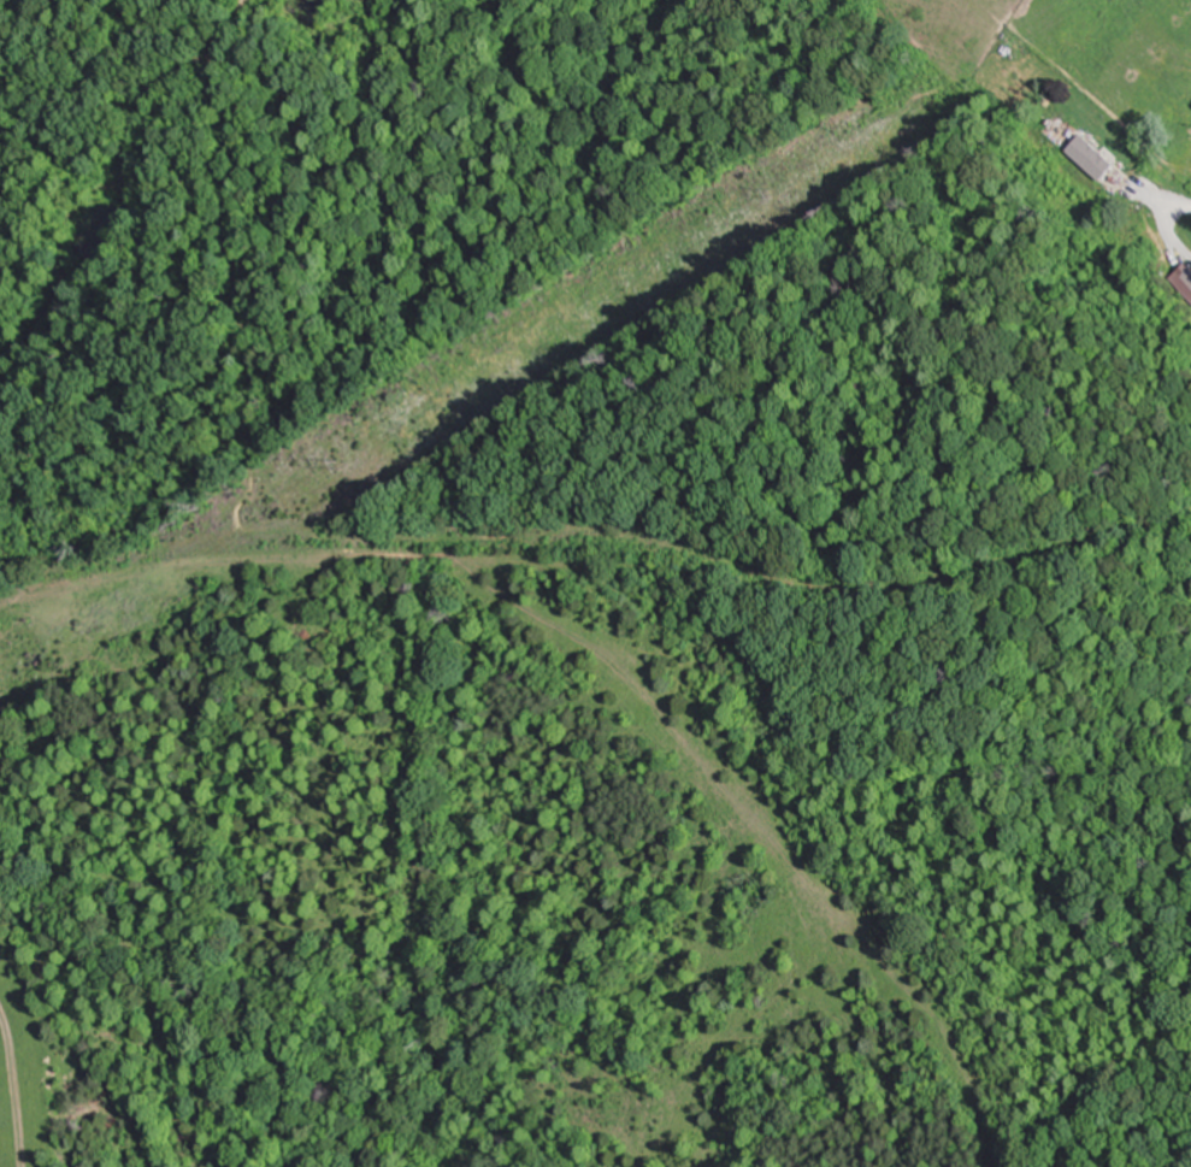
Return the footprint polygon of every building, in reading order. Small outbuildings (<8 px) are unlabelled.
[(1040,133),(1102,184),(1121,160),(1059,109),(1040,133)]
